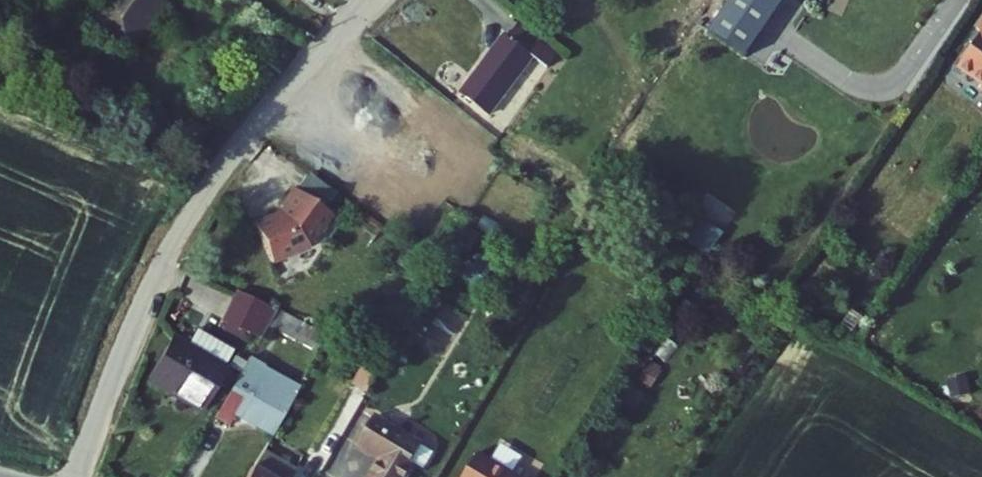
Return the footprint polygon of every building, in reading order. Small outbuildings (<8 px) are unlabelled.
[(101,37),(139,64),(183,5),(176,0),(129,0),(101,37)] [(785,0),(729,0),(710,29),(749,55),(785,0)] [(453,90),(485,115),(531,56),(528,54),(540,39),(514,18),(502,34),(498,31),(453,90)] [(981,95),(981,34),(957,71),(981,88),(979,92),(981,95)] [(264,212),(246,220),(263,260),(300,243),(323,213),(286,185),(268,215),(264,212)] [(710,252),(726,231),(700,212),(685,232),(710,252)] [(216,319),(231,327),(244,295),(232,289),(216,319)] [(231,327),(247,336),(264,305),(244,295),(231,327)] [(279,312),(264,305),(247,336),(261,344),(279,312)] [(148,390),(195,416),(198,418),(230,359),(194,338),(184,355),(171,347),(148,390)] [(386,365),(352,348),(346,359),(365,368),(356,382),(371,391),(386,365)] [(236,417),(273,438),(291,407),(298,394),(265,376),(267,372),(250,362),(216,419),(230,426),(236,417)] [(981,408),(981,390),(969,393),(972,410),(981,408)] [(414,465),(411,462),(421,446),(375,420),(358,448),(381,462),(373,476),(407,476),(414,465)] [(254,471),(250,476),(295,476),(297,475),(263,456),(254,471)] [(475,464),(467,476),(496,476),(475,464)]
